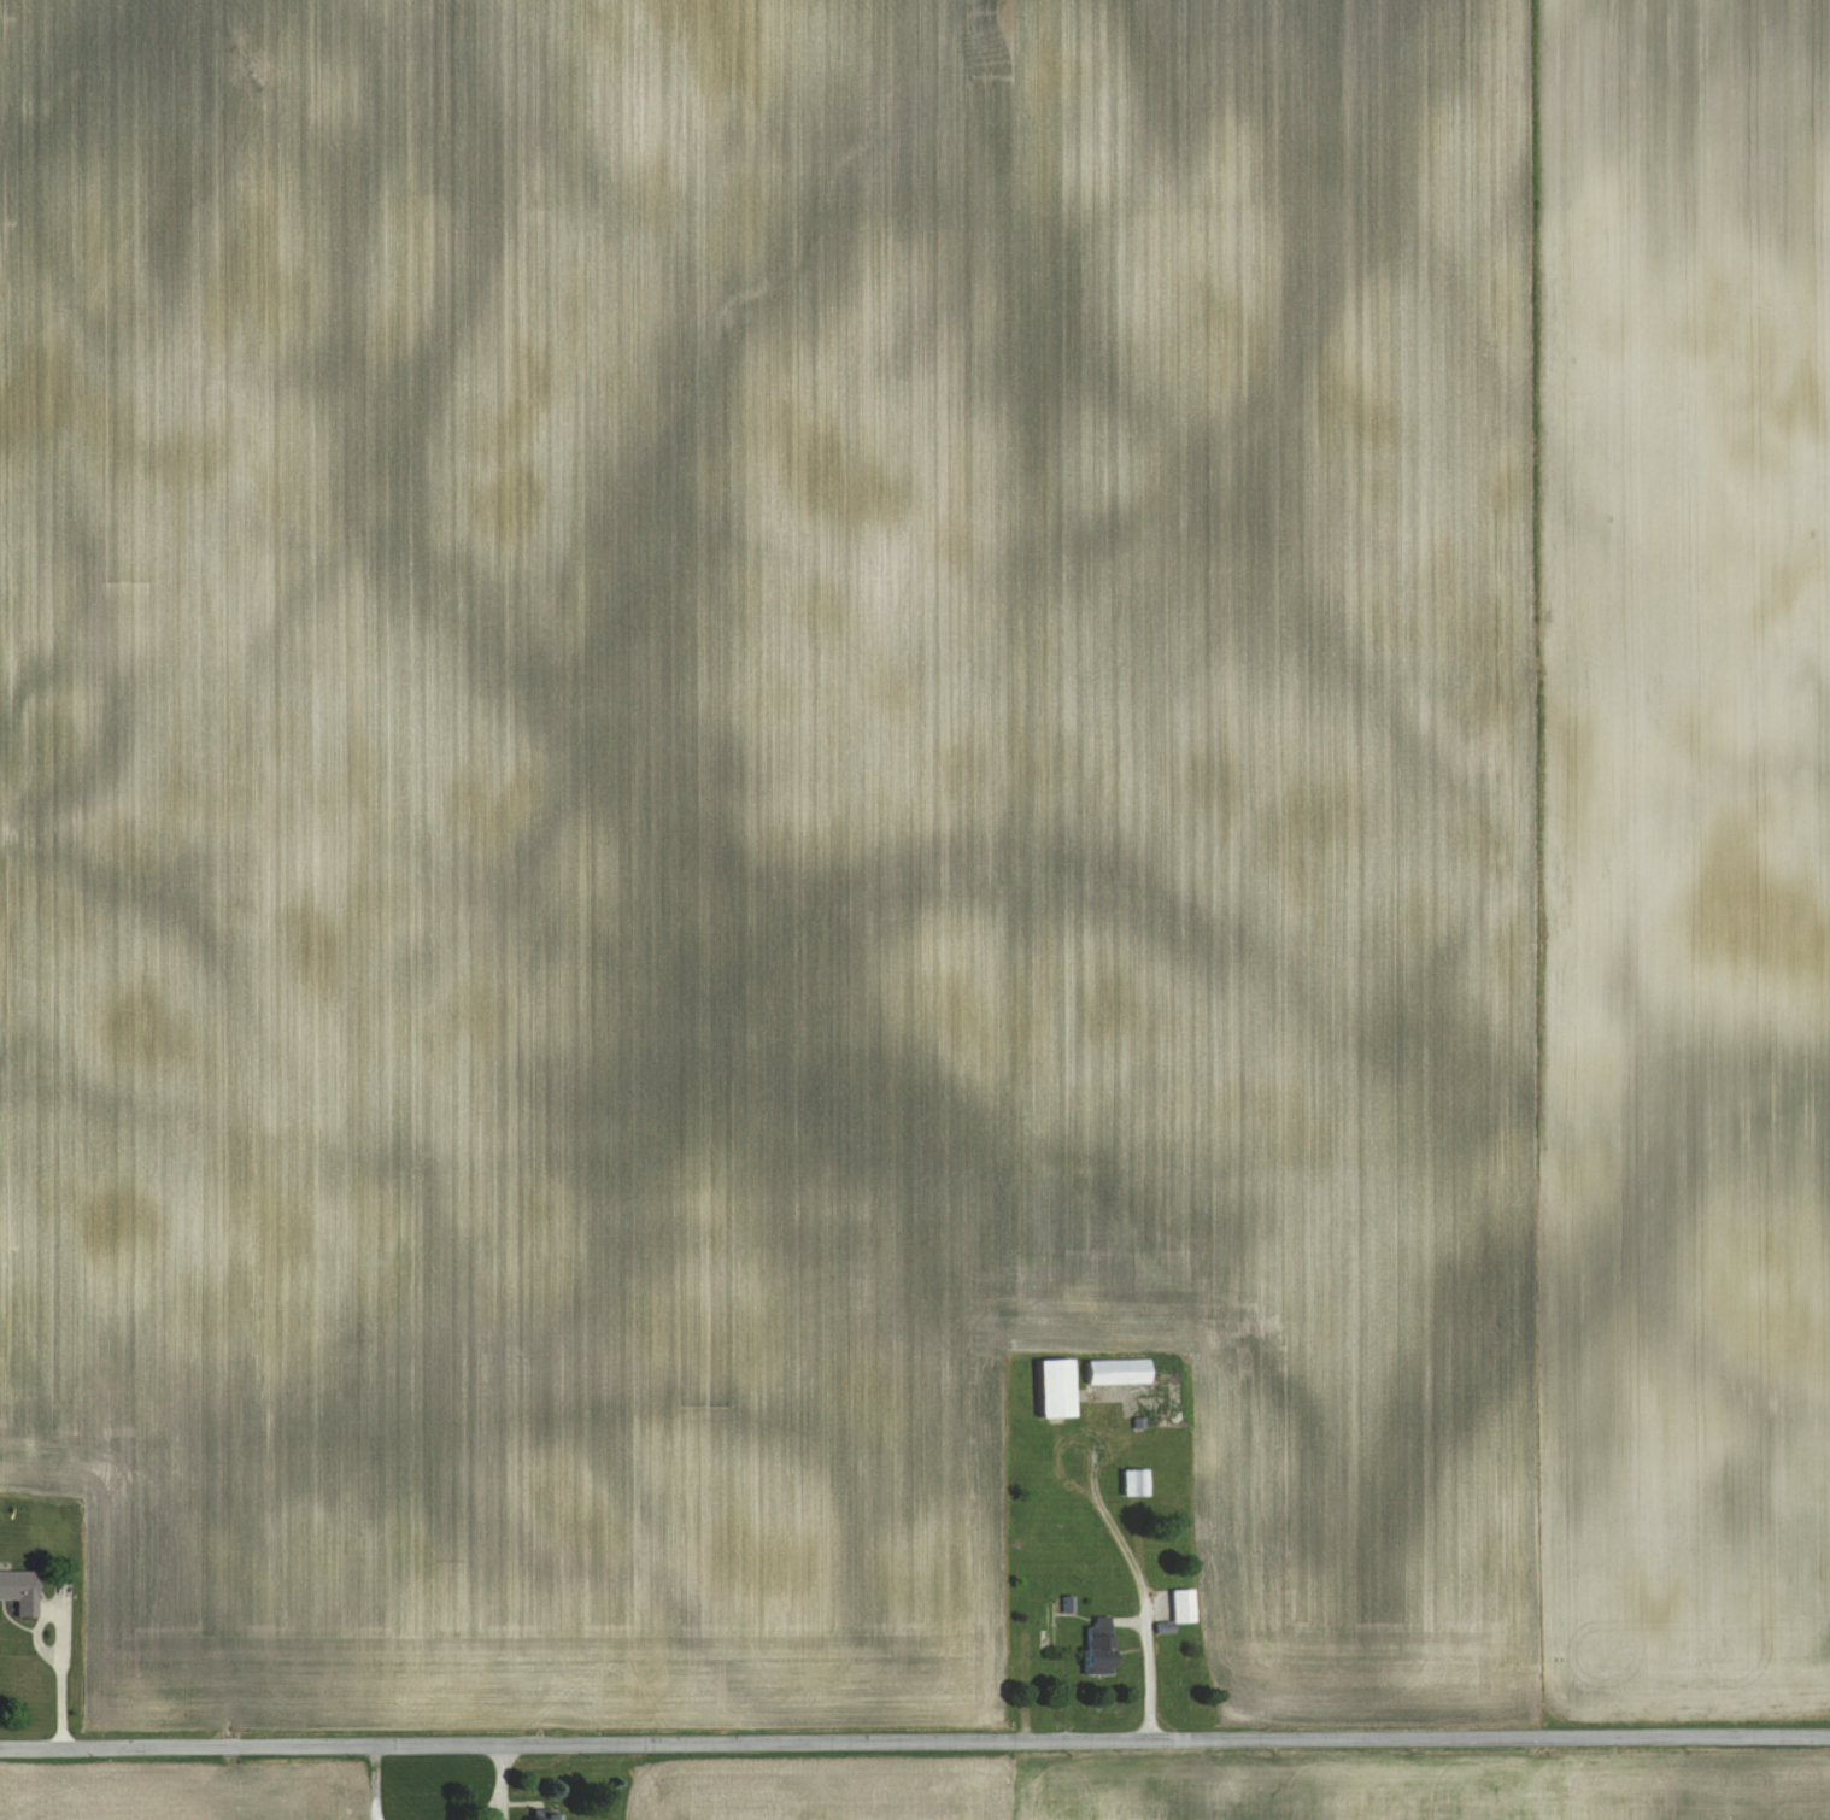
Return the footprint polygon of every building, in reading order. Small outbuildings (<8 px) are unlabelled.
[(1074,1361),(1041,1361),(1041,1419),(1074,1419),(1074,1361)] [(1149,1385),(1149,1361),(1087,1361),(1087,1385),(1149,1385)] [(1147,1495),(1147,1471),(1124,1471),(1124,1495),(1147,1495)] [(16,1599),(16,1617),(37,1617),(37,1571),(0,1571),(0,1599),(16,1599)] [(1195,1590),(1172,1590),(1172,1624),(1195,1624),(1195,1590)] [(1112,1617),(1086,1617),(1086,1675),(1112,1675),(1112,1617)]
